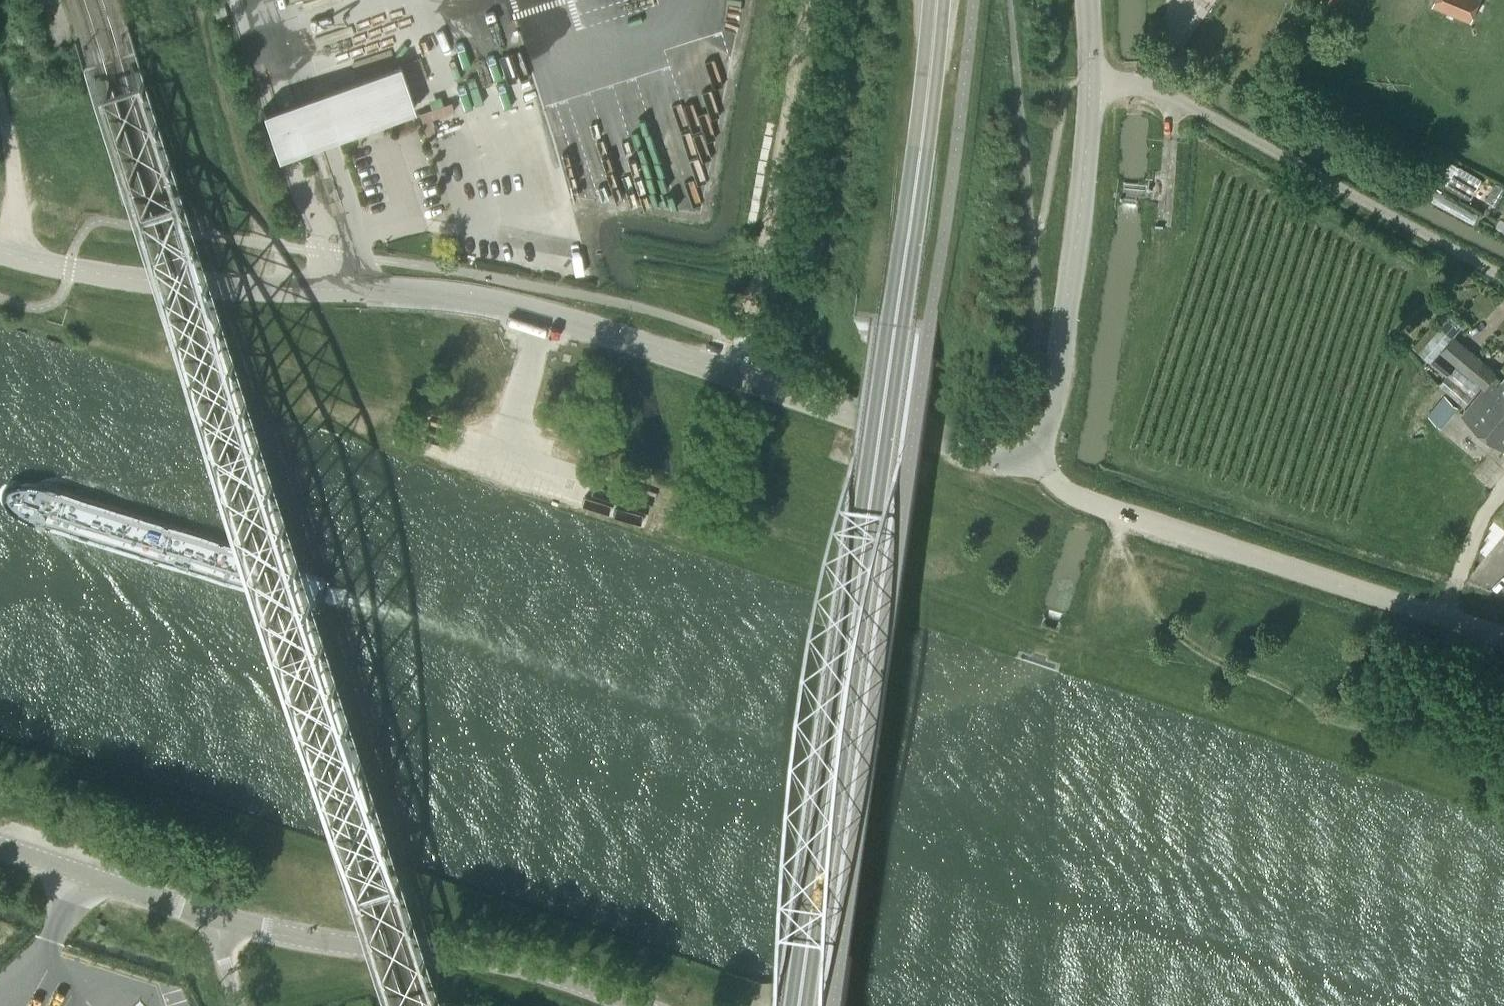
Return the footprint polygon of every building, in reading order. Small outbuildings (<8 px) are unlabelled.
[(1471,20),(1479,0),(1436,0),(1434,5),(1471,20)] [(323,90),(337,134),(414,107),(400,65),(323,90)] [(459,97),(421,109),(428,132),(466,121),(459,97)] [(294,148),(307,144),(297,115),(285,119),(294,148)] [(1446,158),(1435,179),(1468,198),(1480,178),(1446,158)] [(1419,351),(1432,362),(1441,351),(1453,337),(1441,326),(1419,351)] [(1453,337),(1441,351),(1456,365),(1475,380),(1482,386),(1495,371),(1454,336),(1453,337)] [(1441,351),(1432,362),(1447,375),(1456,365),(1441,351)] [(1458,400),(1475,380),(1456,365),(1447,375),(1439,384),(1458,400)] [(1503,448),(1503,378),(1496,372),(1495,371),(1482,386),(1484,388),(1462,415),(1503,449),(1503,448)] [(1447,398),(1432,417),(1444,427),(1459,408),(1447,398)] [(163,1001),(165,1005),(191,1005),(187,993),(163,1001)]
